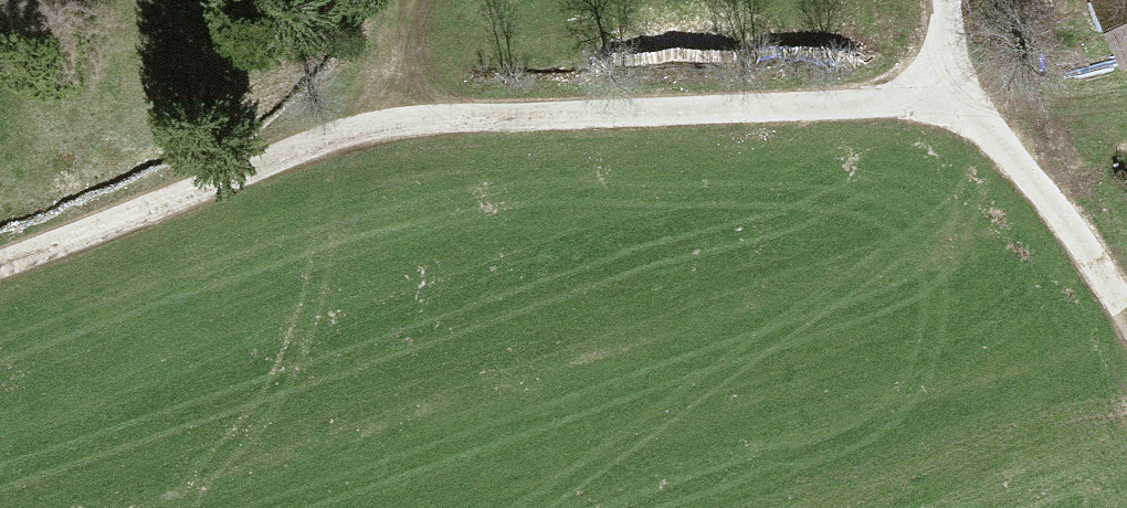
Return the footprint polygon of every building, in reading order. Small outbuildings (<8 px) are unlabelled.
[(1126,53),(1126,52),(1126,0),(1105,0),(1126,53)]
